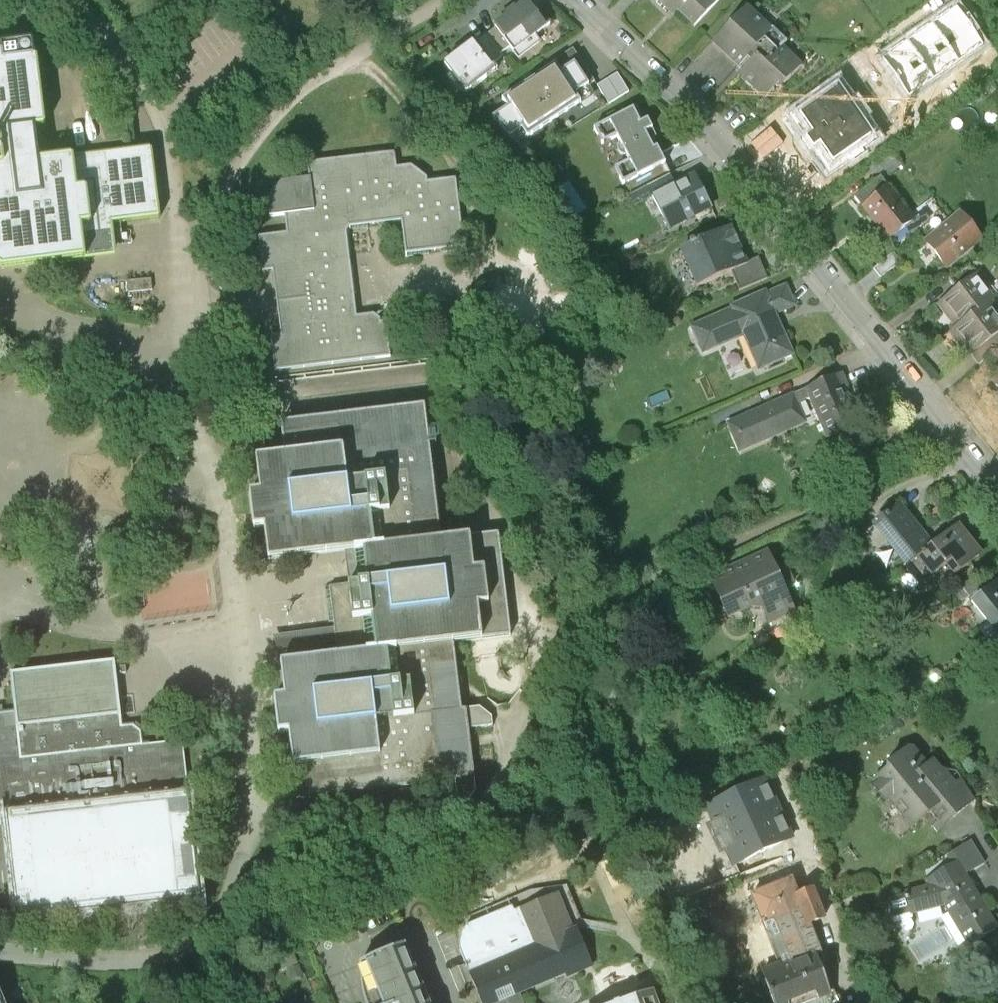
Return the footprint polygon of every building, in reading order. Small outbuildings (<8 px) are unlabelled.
[(365,10),(374,0),(355,0),(365,10)] [(668,11),(672,6),(694,27),(719,1),(718,0),(656,0),(668,11)] [(526,2),(495,27),(510,46),(518,57),(539,42),(534,36),(550,24),(538,13),(536,15),(526,2)] [(715,42),(741,66),(754,52),(762,61),(776,46),(783,39),(749,7),(715,42)] [(985,49),(958,10),(883,61),(910,100),(985,49)] [(495,27),(486,34),(500,54),(510,46),(495,27)] [(486,34),(476,42),(493,64),(503,57),(500,54),(486,34)] [(1,226),(4,262),(19,274),(101,264),(100,258),(128,256),(126,222),(132,221),(168,219),(161,149),(54,161),(52,142),(51,134),(57,133),(48,40),(13,44),(14,53),(0,54),(0,226),(1,226)] [(476,41),(444,65),(466,93),(497,69),(493,64),(476,42),(476,41)] [(754,52),(741,66),(734,73),(765,102),(798,67),(776,46),(762,61),(754,52)] [(555,65),(502,99),(507,108),(492,118),(510,137),(517,144),(527,138),(580,103),(582,104),(594,96),(588,87),(594,82),(573,49),(553,62),(555,65)] [(617,73),(597,86),(608,105),(629,92),(617,73)] [(842,84),(790,120),(830,178),(882,142),(842,84)] [(611,140),(617,137),(620,143),(619,144),(618,145),(617,146),(617,147),(617,149),(617,150),(618,151),(618,153),(619,154),(620,155),(621,156),(623,156),(624,156),(625,156),(626,156),(629,161),(614,169),(623,185),(665,163),(653,139),(652,139),(648,131),(652,129),(647,120),(644,122),(636,107),(594,129),(597,136),(611,140)] [(357,311),(369,309),(363,258),(358,223),(378,221),(410,216),(414,249),(474,246),(470,196),(468,177),(468,174),(441,175),(421,161),(409,162),(408,149),(322,159),(323,173),(293,177),(280,194),(282,213),(295,211),(297,229),(271,232),(275,268),(284,267),(289,315),(280,316),(280,321),(357,311)] [(653,197),(675,186),(669,175),(630,195),(635,205),(653,197)] [(675,186),(653,197),(668,228),(709,207),(694,177),(675,186)] [(854,198),(862,208),(888,188),(880,177),(854,198)] [(888,188),(862,208),(888,241),(915,220),(888,188)] [(961,216),(927,242),(946,266),(980,239),(961,216)] [(731,227),(682,248),(699,286),(731,273),(747,265),(746,263),(731,227)] [(901,262),(893,253),(873,269),(881,278),(901,262)] [(747,265),(731,273),(740,291),(767,279),(757,258),(746,263),(747,265)] [(947,280),(956,290),(977,274),(969,264),(947,280)] [(956,290),(940,302),(958,326),(951,331),(953,332),(988,305),(993,301),(984,288),(986,286),(977,274),(956,290)] [(149,281),(124,283),(125,298),(150,297),(149,281)] [(712,318),(692,326),(703,353),(743,335),(763,380),(796,366),(774,315),(794,307),(785,286),(744,304),(743,302),(711,316),(712,318)] [(953,332),(971,356),(997,335),(997,316),(997,317),(988,305),(953,332)] [(357,311),(280,321),(281,336),(271,338),(275,372),(390,358),(387,324),(381,324),(381,321),(375,315),(357,317),(357,311)] [(971,356),(979,366),(997,352),(997,335),(971,356)] [(841,373),(735,420),(747,448),(769,438),(768,436),(804,420),(797,404),(810,398),(828,438),(858,425),(843,389),(847,388),(841,373)] [(309,418),(281,422),(284,455),(256,458),(259,491),(249,493),(253,528),(264,527),(268,560),(345,552),(346,568),(349,584),(324,587),(328,622),(333,621),(336,646),(337,656),(280,663),(284,696),(273,698),(278,733),(288,732),(297,798),(383,788),(455,779),(458,803),(468,802),(476,792),(470,739),(469,728),(494,725),(493,716),(480,707),(461,709),(453,642),(510,635),(498,533),(441,540),(424,401),(308,415),(309,418)] [(876,527),(867,534),(878,549),(888,542),(922,584),(946,565),(955,575),(982,555),(958,525),(931,546),(899,505),(874,525),(876,527)] [(767,553),(711,579),(728,617),(751,607),(764,607),(770,620),(793,610),(782,585),(789,582),(782,566),(774,570),(767,553)] [(972,602),(988,622),(980,629),(994,648),(997,645),(997,582),(972,602)] [(14,900),(16,922),(199,900),(182,742),(142,746),(141,736),(137,733),(133,730),(124,731),(113,662),(11,673),(14,714),(0,715),(0,901),(14,900)] [(896,765),(876,782),(878,785),(875,787),(875,790),(883,800),(887,801),(890,798),(905,816),(889,829),(899,840),(914,828),(914,823),(928,811),(940,826),(970,802),(946,774),(935,773),(931,769),(928,765),(922,764),(913,752),(906,751),(897,758),(896,765)] [(764,780),(706,807),(733,865),(791,838),(764,780)] [(948,856),(954,866),(957,864),(964,877),(984,864),(971,842),(948,856)] [(906,897),(889,901),(893,924),(912,918),(911,915),(944,906),(969,946),(996,929),(964,877),(957,864),(954,866),(927,882),(929,889),(906,895),(906,897)] [(763,971),(771,993),(769,993),(773,1002),(806,1002),(834,992),(820,957),(821,956),(808,925),(823,919),(812,892),(798,897),(791,880),(752,895),(779,964),(763,971)] [(556,896),(513,914),(511,908),(467,927),(463,933),(460,938),(459,945),(460,953),(482,1002),(522,1002),(517,992),(564,972),(566,976),(591,965),(577,931),(571,934),(556,896)] [(405,946),(360,964),(361,967),(361,984),(364,999),(366,1002),(428,1002),(405,946)] [(620,1002),(653,1002),(649,992),(620,1002)]
